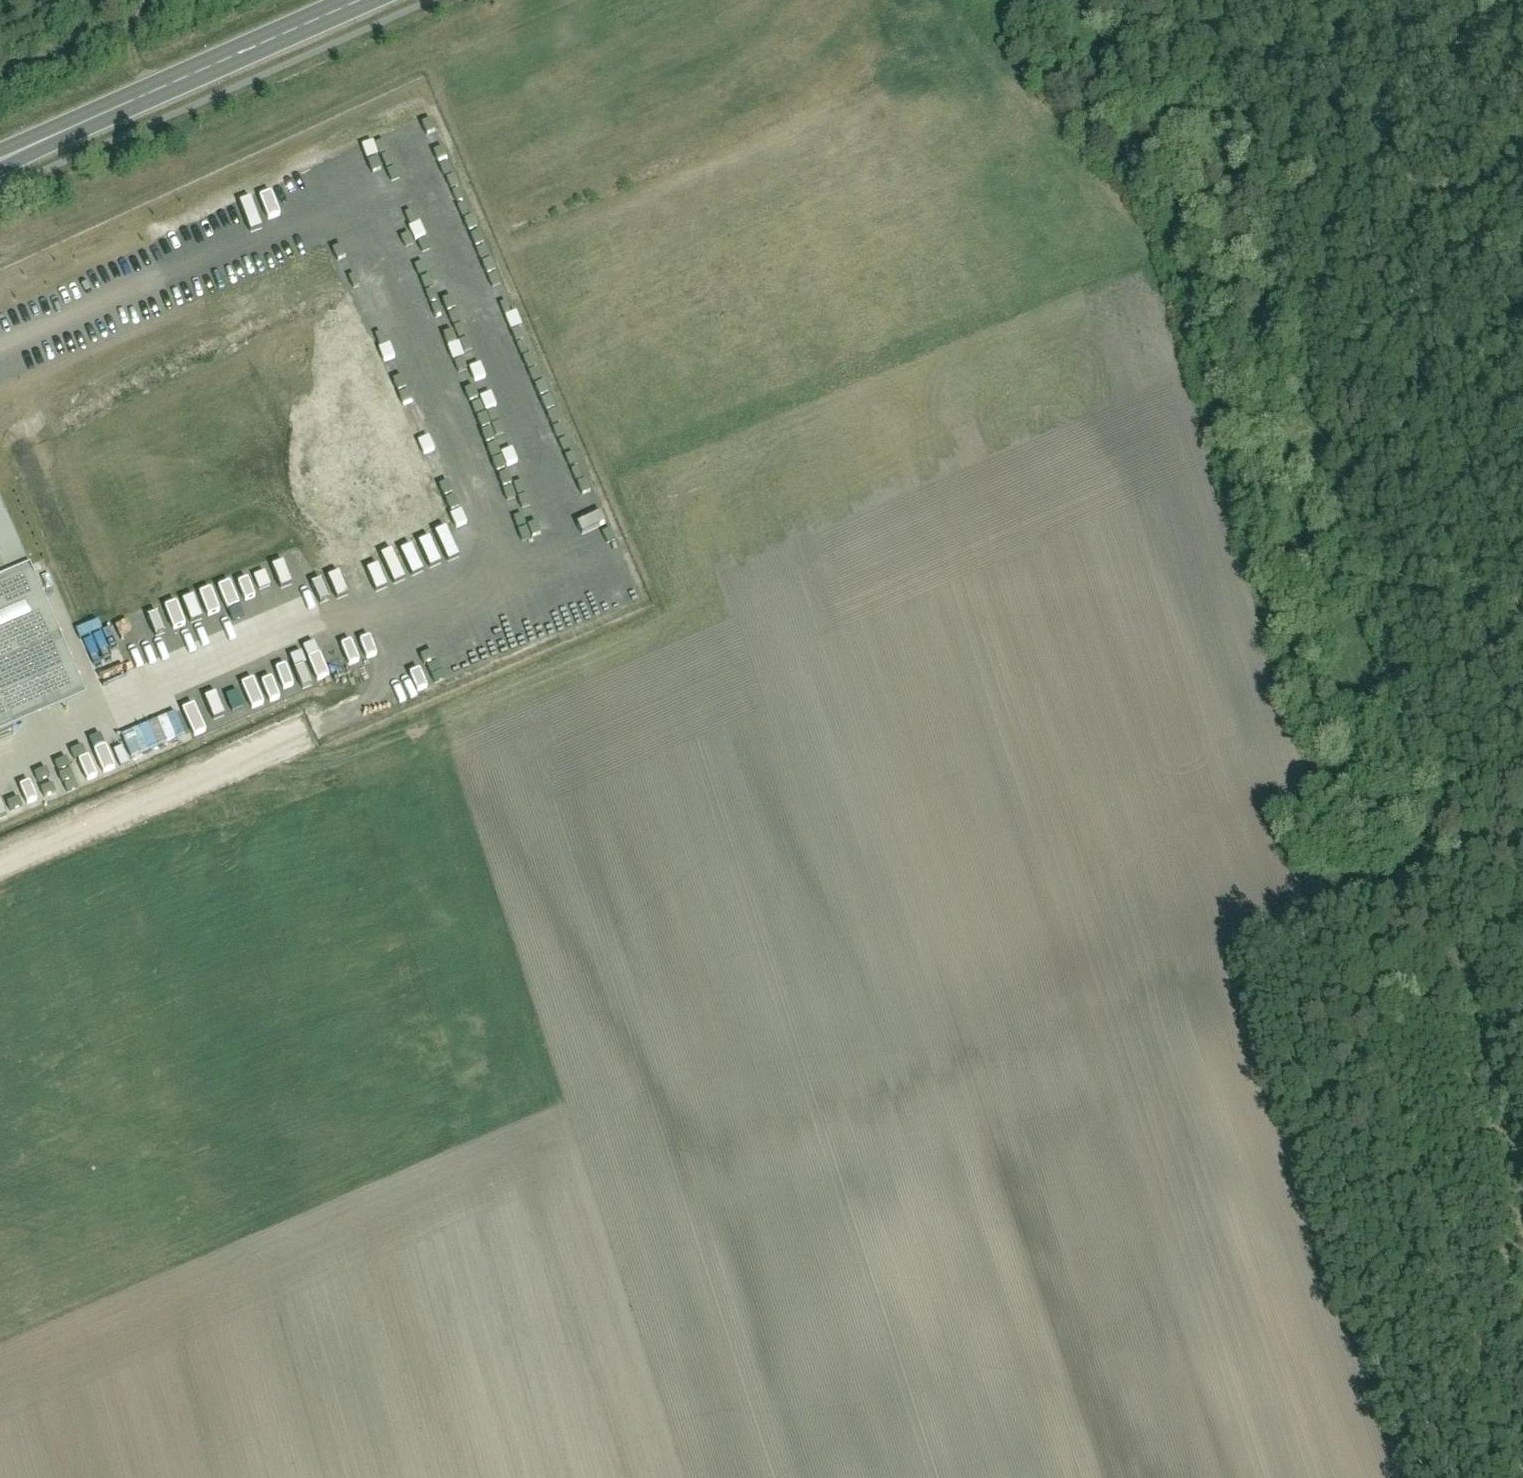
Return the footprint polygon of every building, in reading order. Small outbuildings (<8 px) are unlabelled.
[(79,700),(0,519),(0,734),(79,700)] [(129,747),(6,790),(11,806),(190,744),(179,713),(124,732),(129,747)]
